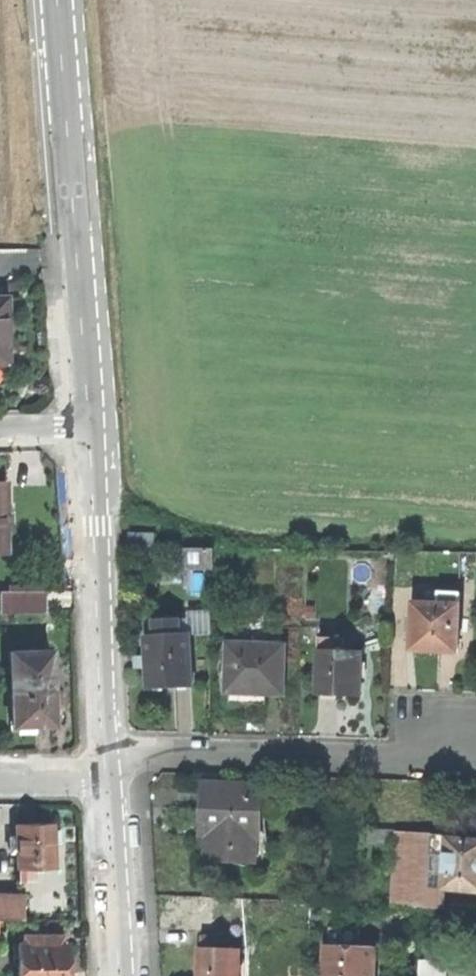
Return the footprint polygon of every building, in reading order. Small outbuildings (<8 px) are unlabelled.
[(8,362),(8,363),(0,364),(0,386),(12,386),(12,362),(8,362)] [(132,549),(159,549),(159,534),(132,534),(132,549)] [(214,550),(184,549),(184,567),(214,568),(214,550)] [(46,612),(45,591),(9,591),(1,591),(1,613),(46,612)] [(433,651),(457,652),(460,594),(439,593),(438,604),(413,603),(411,650),(433,651)] [(179,622),(154,623),(154,637),(146,637),(147,657),(144,657),(144,669),(148,669),(148,689),(169,688),(191,687),(189,636),(179,636),(179,622)] [(360,654),(340,652),(340,639),(320,639),(318,694),(339,695),(359,696),(360,654)] [(264,694),(280,693),(281,645),(225,644),(224,693),(227,693),(227,702),(246,703),(264,704),(264,694)] [(53,724),(52,701),(51,691),(50,651),(9,652),(12,730),(25,729),(35,729),(35,724),(53,724)] [(210,861),(256,863),(257,835),(262,835),(263,788),(205,787),(204,810),(203,831),(211,831),(210,861)] [(53,843),(53,828),(52,823),(27,824),(16,825),(18,869),(33,868),(54,867),(53,843)] [(53,828),(53,843),(61,842),(60,827),(53,828)] [(368,831),(367,843),(394,845),(391,907),(445,910),(447,890),(475,891),(475,843),(447,841),(447,837),(368,831)] [(33,880),(33,868),(18,869),(18,881),(33,880)] [(23,919),(22,893),(0,893),(0,920),(23,919)] [(329,928),(328,948),(358,949),(359,928),(349,928),(350,919),(337,919),(337,928),(329,928)] [(66,971),(66,945),(62,944),(62,935),(24,935),(23,944),(18,944),(18,975),(66,975),(66,971)] [(239,951),(216,950),(217,939),(202,939),(202,950),(199,950),(198,975),(238,975),(239,951)] [(328,948),(325,948),(324,975),(374,975),(375,949),(358,949),(328,948)] [(421,962),(420,975),(445,975),(445,963),(421,962)]
